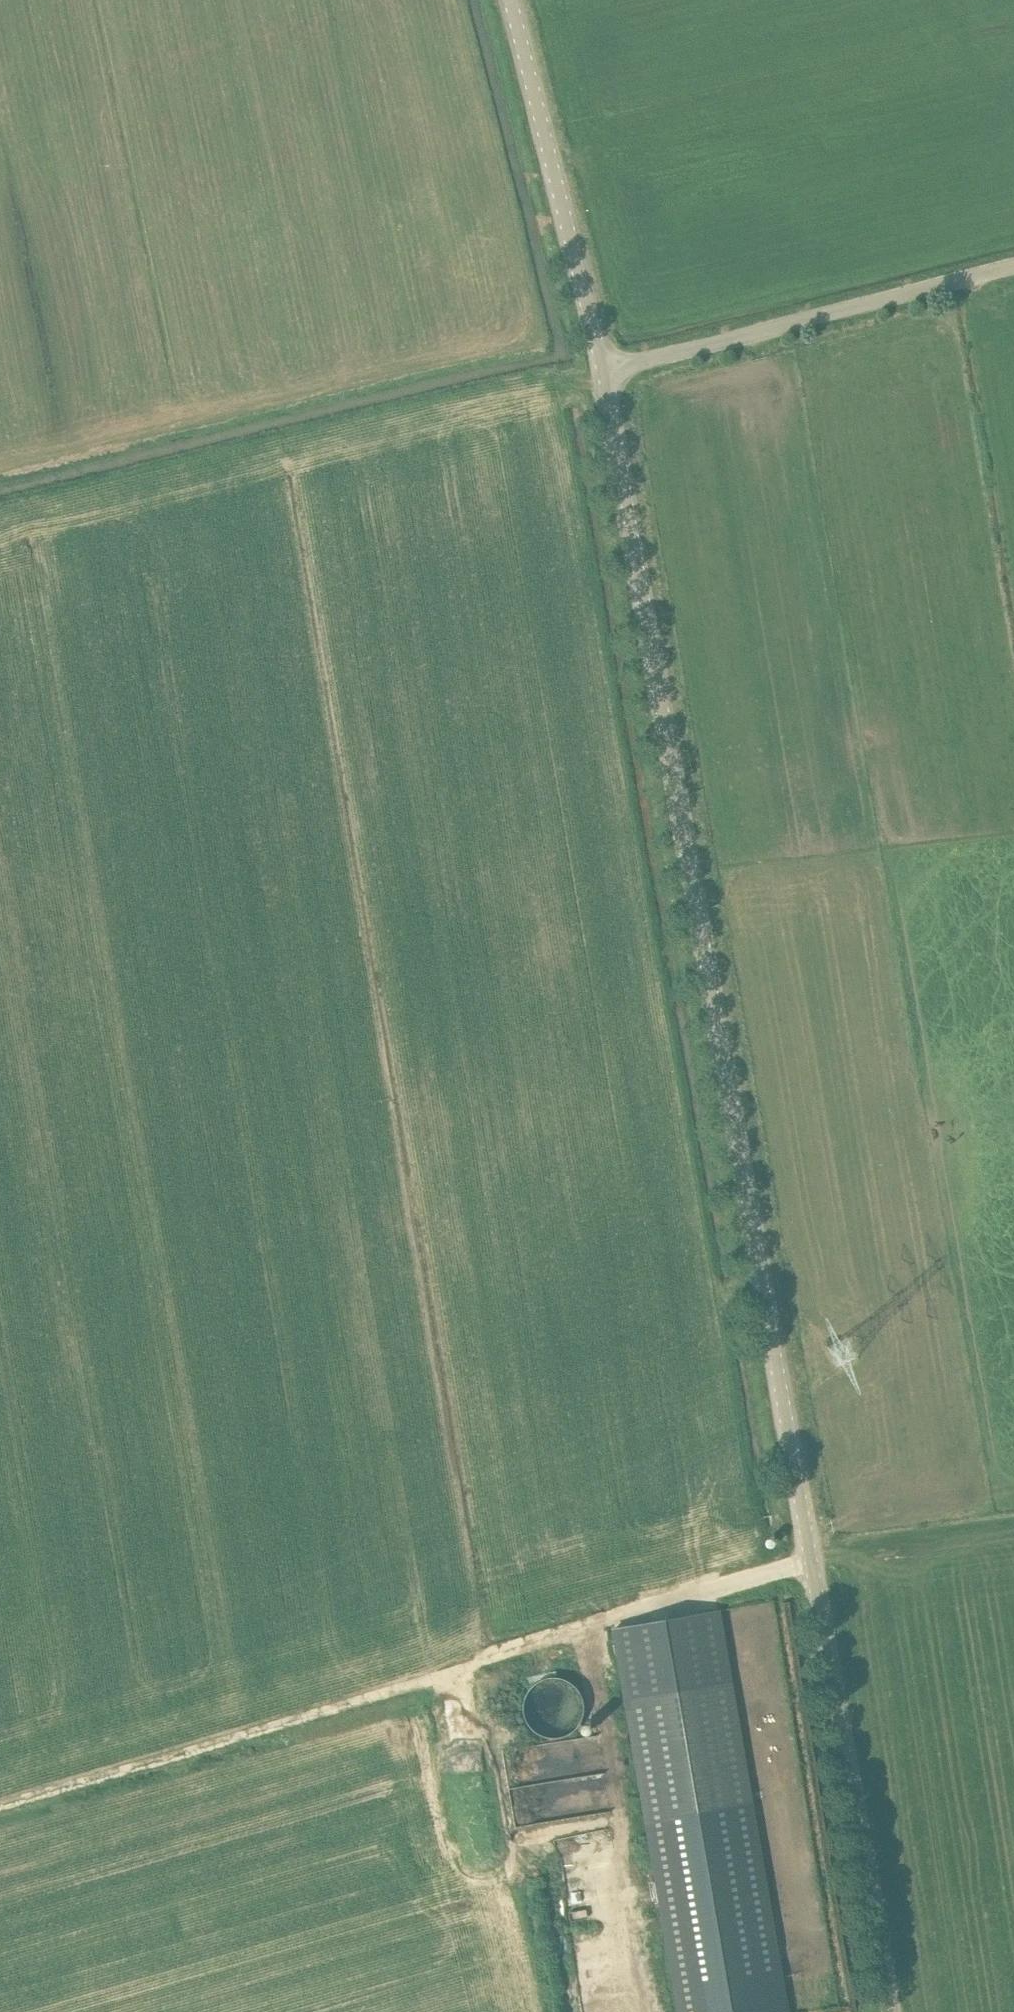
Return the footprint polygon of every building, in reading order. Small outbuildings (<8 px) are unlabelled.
[(611,1628),(611,1630),(612,1635),(623,1699),(644,1820),(677,2011),(785,2011),(749,1803),(754,1802),(733,1680),(721,1609),(629,1625),(611,1628)] [(577,1684),(553,1675),(530,1685),(521,1709),(531,1732),(555,1741),(578,1731),(587,1706),(577,1684)]
